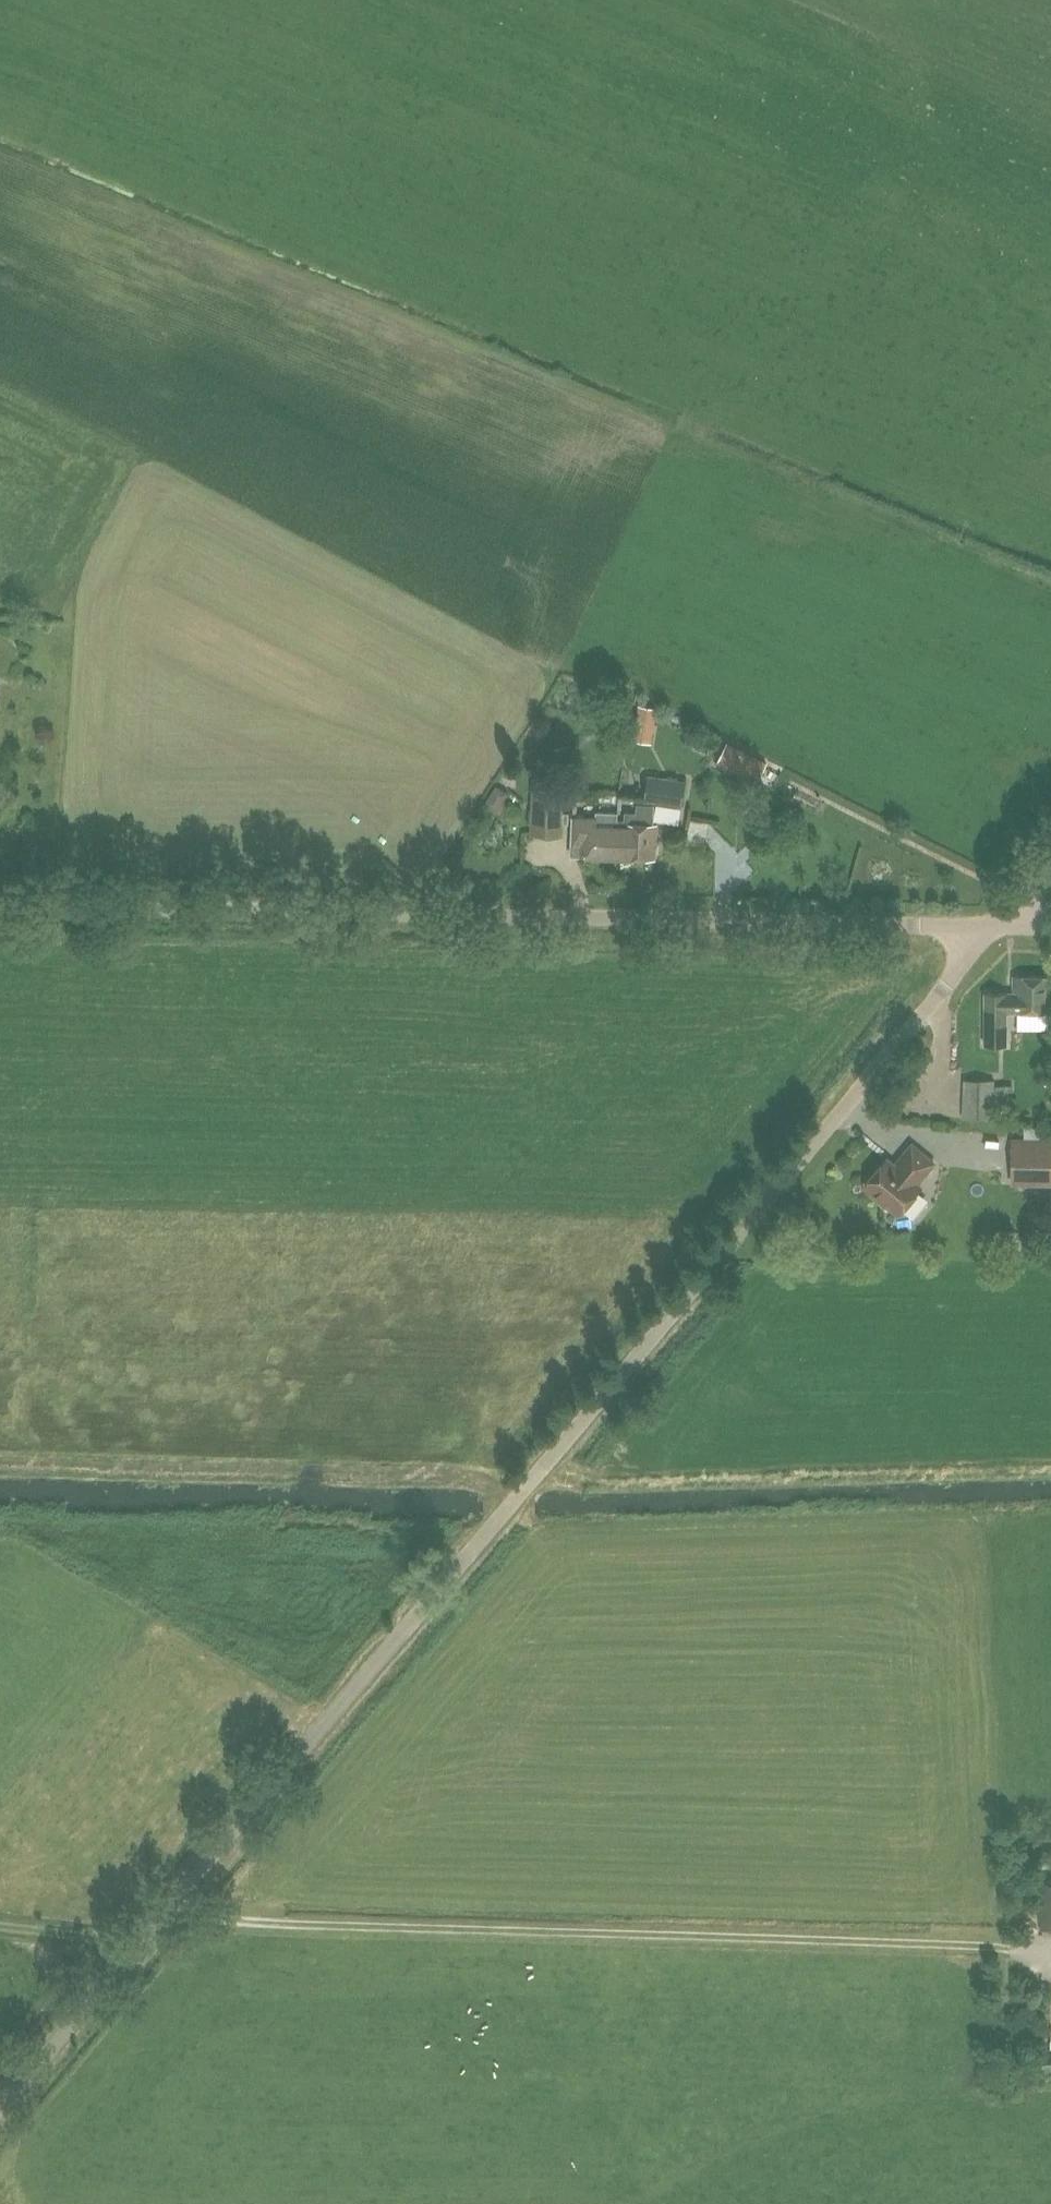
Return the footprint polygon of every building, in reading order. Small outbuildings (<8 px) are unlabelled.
[(653,730),(656,708),(639,705),(635,727),(653,730)] [(766,762),(727,743),(718,760),(757,780),(766,762)] [(685,779),(647,773),(643,799),(654,801),(682,806),(685,779)] [(532,833),(563,834),(565,786),(535,785),(532,833)] [(658,823),(654,822),(655,803),(654,803),(654,801),(643,799),(643,803),(637,802),(637,811),(626,811),(624,857),(656,859),(658,823)] [(624,857),(626,811),(625,811),(625,826),(598,825),(598,817),(575,815),(573,845),(582,846),(581,855),(624,857)] [(710,821),(696,822),(697,839),(711,838),(710,821)] [(1013,993),(984,993),(984,1045),(1006,1045),(1006,1012),(1050,1012),(1050,977),(1013,976),(1013,993)] [(995,1080),(964,1079),(963,1116),(995,1117),(995,1080)] [(1012,1140),(1011,1175),(1050,1176),(1050,1140),(1012,1140)] [(886,1159),(864,1184),(898,1212),(919,1187),(916,1184),(933,1162),(911,1144),(893,1165),(886,1159)] [(1035,1880),(1043,1929),(1050,1928),(1050,1878),(1035,1880)] [(1050,2071),(1050,2028),(1049,2029),(1049,2048),(1037,2050),(1040,2073),(1050,2071)]
